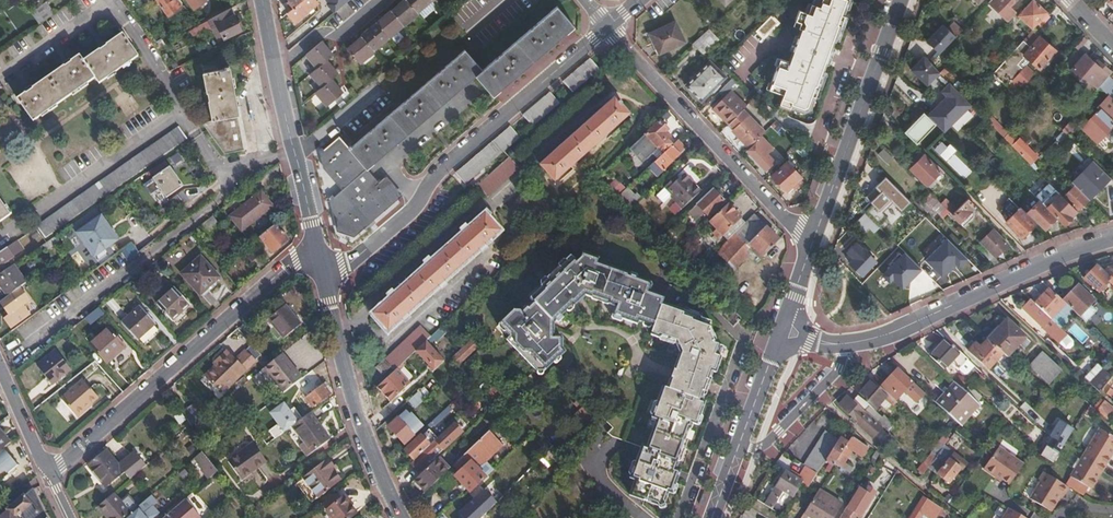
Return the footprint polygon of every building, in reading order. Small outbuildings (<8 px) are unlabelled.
[(176,0),(156,0),(168,15),(181,6),(176,0)] [(205,0),(187,0),(193,8),(205,0)] [(287,12),(295,21),(317,3),(314,0),(301,0),(293,7),(287,12)] [(327,17),(342,5),(337,0),(330,0),(320,8),(327,17)] [(391,11),(391,10),(362,35),(363,36),(347,50),(359,66),(376,51),(375,50),(404,25),(405,26),(419,14),(418,12),(432,0),(404,0),(391,11)] [(814,6),(812,5),(809,4),(805,13),(799,10),(796,20),(798,21),(796,27),(801,29),(790,62),(779,58),(777,65),(771,82),(775,84),(773,91),(782,94),(778,105),(788,109),(789,106),(801,110),(809,107),(813,96),(815,97),(818,88),(823,74),(824,72),(821,71),(832,41),(836,42),(836,40),(841,27),(845,16),(844,16),(846,10),(849,1),(848,0),(847,0),(816,0),(814,6)] [(989,3),(1008,21),(1016,12),(1009,6),(1015,0),(991,0),(989,3)] [(1017,16),(1032,29),(1047,12),(1033,0),(1032,0),(1017,16)] [(30,12),(37,23),(52,13),(44,1),(30,12)] [(573,28),(556,8),(481,71),(464,51),(349,149),(339,137),(321,153),(329,168),(343,190),(331,200),(339,229),(353,235),(398,196),(384,179),(379,184),(367,170),(477,76),(494,95),(573,28)] [(240,30),(229,9),(225,11),(206,22),(210,29),(216,25),(223,39),(240,30)] [(683,42),(676,23),(651,33),(659,52),(683,42)] [(943,35),(950,43),(962,30),(955,23),(943,35)] [(845,28),(841,27),(836,40),(840,41),(845,28)] [(1038,69),(1042,66),(1054,52),(1031,31),(991,75),(1006,88),(1009,86),(1013,90),(1023,78),(1018,74),(1021,71),(1016,67),(1025,57),(1030,61),(1038,69)] [(705,32),(692,44),(702,55),(715,44),(705,32)] [(137,54),(122,33),(84,60),(79,53),(16,97),(32,120),(94,76),(98,81),(137,54)] [(312,78),(329,64),(325,60),(330,56),(318,42),(303,55),(313,68),(308,73),(312,78)] [(1081,77),(1081,76),(1093,62),(1084,54),(1071,68),(1081,77)] [(927,86),(940,73),(924,57),(911,70),(927,86)] [(600,70),(590,59),(563,82),(573,93),(600,70)] [(1096,89),(1111,72),(1096,59),(1093,62),(1081,76),(1096,89)] [(724,77),(709,62),(686,85),(701,100),(724,77)] [(336,73),(329,64),(312,78),(320,88),(314,92),(326,105),(341,92),(331,78),(336,73)] [(948,67),(941,74),(947,81),(950,84),(957,76),(948,67)] [(1023,78),(1013,90),(1016,93),(1033,76),(1024,67),(1021,71),(1018,74),(1023,78)] [(207,95),(232,83),(229,69),(203,74),(207,95)] [(823,74),(818,88),(822,89),(827,75),(823,74)] [(941,74),(926,89),(929,92),(940,81),(944,85),(947,81),(941,74)] [(732,78),(719,91),(724,97),(713,108),(728,124),(743,109),(746,106),(732,91),(739,84),(732,78)] [(239,115),(232,83),(207,95),(212,120),(236,116),(239,115)] [(948,84),(920,111),(930,122),(941,133),(969,106),(948,84)] [(560,104),(551,93),(524,117),(533,127),(560,104)] [(629,115),(615,99),(540,166),(554,181),(629,115)] [(743,109),(728,124),(727,126),(747,147),(763,131),(743,109)] [(1099,110),(1082,128),(1096,142),(1112,125),(1112,124),(1099,110)] [(930,122),(920,111),(906,127),(915,136),(930,122)] [(201,124),(211,137),(238,124),(236,116),(212,120),(206,121),(201,124)] [(994,129),(997,125),(991,118),(987,122),(994,129)] [(1061,130),(1066,134),(1073,126),(1068,121),(1061,130)] [(663,153),(672,145),(667,139),(668,137),(664,133),(667,130),(658,122),(644,135),(656,148),(657,147),(663,153)] [(238,124),(211,137),(213,140),(239,127),(238,124)] [(1002,138),(1006,134),(997,125),(994,129),(1002,138)] [(186,138),(177,126),(36,225),(45,237),(186,138)] [(239,127),(213,140),(223,153),(243,149),(239,127)] [(468,164),(456,174),(466,185),(521,138),(511,127),(468,164)] [(775,153),(759,137),(746,150),(765,170),(774,162),(770,158),(775,153)] [(685,150),(676,140),(672,145),(663,153),(654,161),(663,170),(685,150)] [(964,179),(973,170),(941,140),(932,149),(964,179)] [(1029,153),(1021,146),(1016,152),(1023,160),(1029,153)] [(883,148),(876,155),(886,165),(892,158),(883,148)] [(939,171),(923,155),(909,169),(925,185),(939,171)] [(499,165),(476,185),(487,196),(519,168),(509,156),(499,165)] [(657,175),(663,170),(654,161),(649,167),(657,175)] [(801,177),(787,162),(772,176),(786,191),(792,185),(794,188),(800,182),(798,180),(801,177)] [(170,170),(168,167),(152,179),(158,188),(159,187),(166,197),(181,185),(174,176),(173,177),(169,170),(170,170)] [(1103,179),(1092,168),(1079,182),(1090,192),(1103,179)] [(664,186),(665,187),(672,195),(670,196),(681,207),(698,191),(680,171),(664,186)] [(614,194),(623,188),(616,178),(607,185),(614,194)] [(193,185),(168,201),(173,209),(198,194),(193,185)] [(1075,211),(1076,211),(1088,199),(1074,185),(1062,197),(1075,211)] [(672,195),(665,187),(656,195),(663,203),(670,196),(672,195)] [(627,188),(616,197),(631,209),(642,199),(636,193),(634,195),(627,188)] [(725,203),(712,189),(688,212),(694,219),(703,211),(709,218),(725,203)] [(1057,198),(1045,209),(1061,225),(1075,211),(1062,197),(1059,194),(1055,190),(1052,193),(1057,198)] [(272,206),(260,191),(229,217),(240,231),(272,206)] [(939,203),(929,193),(918,204),(927,212),(932,207),(943,218),(949,212),(939,203)] [(939,203),(949,212),(951,216),(957,210),(945,198),(939,203)] [(10,214),(0,200),(0,221),(10,214)] [(951,216),(960,224),(968,216),(967,215),(975,208),(967,200),(957,210),(951,216)] [(988,200),(980,208),(991,219),(999,212),(988,200)] [(1006,216),(1016,207),(1009,200),(999,209),(1006,216)] [(708,222),(727,241),(744,223),(727,205),(708,222)] [(1034,224),(1019,209),(1005,223),(1021,238),(1034,224)] [(866,213),(865,212),(854,223),(863,232),(867,227),(872,231),(877,227),(864,214),(866,213)] [(499,231),(485,215),(374,315),(388,330),(499,231)] [(727,241),(716,253),(735,272),(756,251),(748,243),(764,227),(752,215),(744,223),(727,241)] [(99,216),(76,234),(98,264),(118,250),(112,243),(117,239),(99,216)] [(212,217),(200,226),(205,233),(217,224),(212,217)] [(288,238),(275,223),(260,236),(272,251),(288,238)] [(748,243),(756,251),(762,257),(778,241),(764,227),(748,243)] [(877,227),(872,231),(879,239),(884,234),(877,227)] [(1006,244),(992,229),(979,242),(993,256),(1006,244)] [(833,248),(840,254),(850,244),(843,238),(833,248)] [(964,260),(944,239),(922,261),(939,279),(953,265),(956,268),(964,260)] [(0,252),(0,274),(13,264),(8,257),(20,249),(15,242),(0,252)] [(862,248),(856,242),(847,252),(853,258),(849,262),(862,275),(876,262),(865,251),(868,248),(865,245),(862,248)] [(125,262),(138,254),(131,243),(118,250),(125,262)] [(248,245),(230,260),(234,265),(245,257),(250,262),(257,257),(248,245)] [(637,315),(645,291),(647,282),(622,275),(623,273),(593,264),(595,256),(579,251),(576,258),(568,259),(565,255),(542,276),(544,278),(524,297),(528,300),(516,311),(510,311),(494,327),(504,338),(500,341),(532,374),(543,376),(553,367),(551,365),(559,358),(560,360),(564,355),(561,352),(561,344),(555,338),(551,338),(552,324),(582,294),(588,295),(588,294),(607,300),(606,302),(613,304),(610,313),(636,320),(637,315)] [(922,270),(903,252),(881,275),(891,284),(894,281),(903,290),(922,270)] [(218,278),(200,257),(181,275),(199,295),(218,278)] [(0,274),(0,285),(7,295),(26,282),(13,264),(0,274)] [(1084,279),(1097,292),(1105,299),(1112,291),(1112,268),(1110,269),(1105,274),(1097,266),(1084,279)] [(1065,304),(1079,317),(1083,313),(1094,301),(1078,285),(1062,301),(1065,304)] [(0,301),(6,310),(9,314),(6,315),(4,317),(11,327),(29,314),(23,305),(29,300),(19,287),(7,295),(0,301)] [(188,305),(174,288),(155,305),(170,321),(188,305)] [(1062,301),(1048,288),(1034,304),(1051,320),(1065,304),(1062,301)] [(660,295),(645,291),(637,315),(652,319),(657,303),(660,295)] [(1059,342),(1066,334),(1051,320),(1034,304),(1030,300),(1022,308),(1059,342)] [(681,310),(657,303),(652,319),(650,329),(658,332),(656,337),(666,340),(665,342),(674,344),(677,343),(680,351),(677,353),(671,369),(674,370),(669,387),(667,386),(662,401),(654,399),(649,414),(650,415),(647,424),(652,426),(642,456),(637,455),(633,463),(632,463),(626,479),(634,482),(629,496),(655,505),(663,503),(666,492),(670,493),(676,477),(674,476),(677,468),(675,467),(677,459),(676,459),(681,444),(682,444),(685,438),(687,438),(691,428),(692,429),(698,413),(694,412),(696,406),(695,405),(698,396),(695,395),(701,380),(703,380),(706,372),(707,372),(709,366),(714,367),(719,353),(715,351),(718,342),(708,318),(697,314),(698,311),(683,306),(681,310)] [(301,323),(285,304),(269,317),(284,336),(301,323)] [(1089,306),(1079,317),(1083,321),(1093,310),(1089,306)] [(154,324),(139,307),(121,324),(136,341),(154,324)] [(1003,354),(1007,357),(1025,337),(1007,320),(988,340),(1003,354)] [(390,368),(394,371),(395,370),(426,341),(430,336),(421,327),(384,361),(390,368)] [(124,347),(108,329),(90,345),(106,363),(124,347)] [(1058,344),(1065,351),(1073,342),(1066,335),(1058,344)] [(481,343),(475,337),(451,360),(456,365),(481,343)] [(958,369),(968,360),(945,339),(930,355),(944,369),(951,362),(958,369)] [(1003,354),(988,340),(981,347),(977,343),(969,351),(989,370),(1003,354)] [(227,350),(220,356),(222,359),(215,364),(204,374),(216,388),(220,384),(225,389),(256,362),(246,351),(236,360),(227,350)] [(70,370),(55,351),(38,365),(53,384),(70,370)] [(1041,352),(1029,365),(1049,384),(1062,371),(1041,352)] [(283,392),(301,378),(281,353),(263,367),(283,392)] [(222,359),(220,356),(213,362),(215,364),(222,359)] [(390,368),(384,361),(383,360),(375,368),(382,375),(390,368)] [(1100,389),(1110,376),(1101,367),(1089,383),(1098,392),(1100,389)] [(925,393),(898,369),(879,388),(894,401),(899,395),(900,395),(905,390),(910,395),(914,390),(921,397),(925,393)] [(394,371),(376,388),(389,403),(408,384),(395,370),(394,371)] [(98,397),(83,379),(62,399),(77,416),(98,397)] [(863,389),(853,400),(865,412),(870,406),(874,410),(884,400),(891,407),(896,402),(894,401),(879,388),(871,381),(869,383),(867,381),(861,387),(863,389)] [(977,405),(953,382),(934,402),(958,425),(977,405)] [(329,392),(322,383),(305,396),(312,405),(329,392)] [(418,392),(406,403),(411,408),(423,397),(418,392)] [(853,400),(848,396),(840,405),(858,421),(857,423),(873,437),(882,427),(877,423),(865,412),(853,400)] [(1092,408),(1095,411),(1102,401),(1100,399),(1092,408)] [(1103,418),(1111,423),(1112,421),(1112,409),(1102,401),(1095,411),(1100,416),(1103,418)] [(1027,415),(1032,410),(1024,402),(1019,408),(1027,415)] [(292,416),(282,403),(261,418),(271,431),(292,416)] [(428,425),(437,434),(448,425),(443,419),(453,411),(449,406),(428,425)] [(600,421),(584,406),(575,416),(591,432),(600,421)] [(308,454),(330,438),(310,411),(292,425),(304,441),(300,444),(308,454)] [(397,418),(388,427),(404,444),(413,436),(423,426),(411,414),(409,415),(405,411),(397,418)] [(260,423),(253,414),(247,419),(253,427),(260,423)] [(877,423),(882,427),(889,433),(895,426),(884,416),(877,423)] [(1060,422),(1040,455),(1052,463),(1057,454),(1072,429),(1060,422)] [(414,459),(410,464),(418,473),(457,437),(455,434),(460,430),(454,423),(430,445),(414,459)] [(1104,465),(1112,450),(1112,437),(1098,427),(1083,452),(1104,465)] [(828,428),(805,465),(808,467),(818,473),(827,458),(841,436),(828,428)] [(489,431),(453,465),(460,472),(456,476),(471,491),(474,488),(486,500),(505,483),(493,470),(495,469),(487,460),(504,444),(490,430),(489,431)] [(10,442),(0,431),(0,451),(2,449),(10,442)] [(855,440),(858,435),(855,432),(850,440),(836,462),(845,467),(849,461),(845,458),(852,447),(861,453),(866,446),(855,440)] [(407,452),(414,459),(430,445),(421,435),(403,452),(405,453),(407,452)] [(827,458),(835,463),(836,462),(850,440),(842,435),(841,436),(827,458)] [(413,436),(404,444),(406,446),(415,438),(413,436)] [(936,455),(944,445),(940,442),(924,463),(928,467),(936,455)] [(242,480),(266,461),(252,443),(228,462),(242,480)] [(526,450),(519,443),(512,450),(519,457),(526,450)] [(946,463),(937,475),(949,483),(960,468),(962,470),(967,465),(953,453),(944,445),(936,455),(946,463)] [(983,467),(996,476),(997,474),(1002,478),(1009,483),(1023,463),(999,445),(983,467)] [(119,464),(106,448),(88,463),(103,481),(107,486),(125,470),(131,477),(145,465),(147,464),(136,450),(119,464)] [(0,480),(3,482),(7,480),(5,476),(17,466),(2,449),(0,451),(0,480)] [(210,477),(217,470),(203,452),(202,449),(193,456),(210,477)] [(1069,476),(1090,488),(1104,465),(1083,452),(1069,476)] [(937,475),(946,463),(936,455),(928,467),(937,475)] [(333,464),(328,457),(295,482),(309,500),(339,478),(331,466),(333,464)] [(854,464),(849,461),(845,467),(850,470),(854,464)] [(915,471),(922,475),(927,467),(921,463),(915,471)] [(430,466),(414,481),(425,492),(441,477),(430,466)] [(808,467),(800,478),(799,480),(803,483),(802,484),(808,488),(818,473),(808,467)] [(786,472),(765,505),(772,509),(784,491),(794,497),(802,484),(803,483),(799,480),(800,478),(795,475),(794,477),(791,475),(786,472)] [(1040,483),(1030,499),(1052,511),(1058,500),(1061,495),(1063,496),(1068,487),(1044,472),(1038,482),(1040,483)] [(33,491),(32,489),(7,510),(9,512),(2,517),(46,517),(33,491)] [(335,491),(322,501),(328,508),(334,503),(341,498),(335,491)] [(96,507),(103,514),(105,512),(111,517),(122,517),(131,510),(115,492),(96,507)] [(817,492),(816,493),(804,512),(803,514),(811,517),(832,517),(840,505),(817,492)] [(925,494),(909,517),(921,517),(924,513),(931,517),(935,517),(942,508),(941,507),(929,498),(925,494)] [(491,508),(478,495),(453,517),(480,517),(491,508)] [(343,496),(341,498),(334,503),(328,508),(326,510),(333,517),(348,517),(356,512),(343,496)] [(186,499),(176,506),(177,507),(164,517),(197,517),(200,516),(186,499)] [(131,510),(122,517),(150,517),(138,504),(131,510)] [(847,507),(841,517),(862,517),(847,507)] [(1003,517),(1025,517),(1008,508),(1003,517)]
